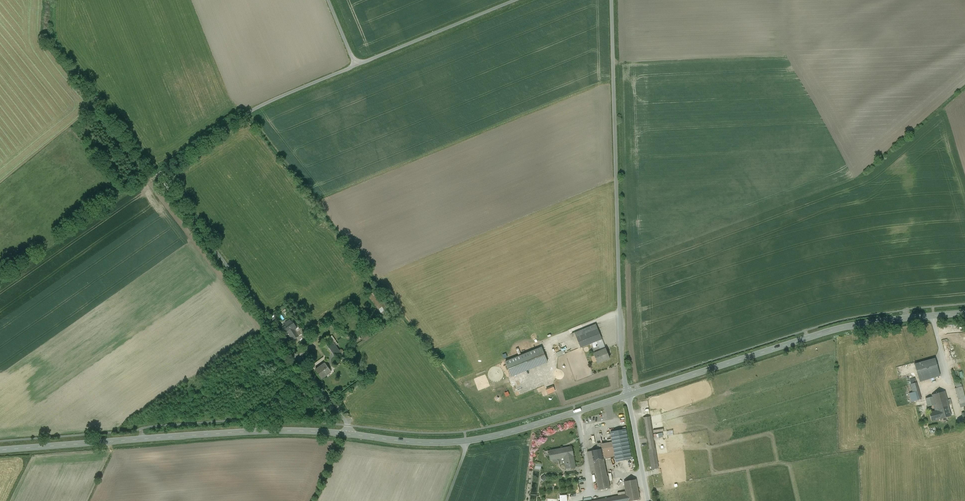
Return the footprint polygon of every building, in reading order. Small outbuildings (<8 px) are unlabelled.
[(386,313),(378,319),(381,323),(389,317),(386,313)] [(291,319),(285,323),(286,325),(282,327),(287,334),(289,332),(296,327),(291,319)] [(596,325),(575,333),(580,348),(591,344),(602,339),(596,325)] [(296,327),(289,332),(293,339),(299,336),(300,337),(301,336),(303,339),(303,338),(306,336),(299,326),(298,326),(296,327)] [(344,357),(329,337),(318,345),(329,360),(333,365),(344,357)] [(602,339),(591,344),(595,353),(606,349),(602,339)] [(944,349),(950,347),(947,339),(941,340),(944,349)] [(542,347),(506,362),(512,377),(548,362),(542,347)] [(595,353),(594,354),(597,363),(610,358),(606,349),(595,353)] [(935,358),(915,364),(918,377),(920,382),(940,376),(935,358)] [(329,360),(315,370),(321,379),(325,376),(325,375),(330,371),(328,369),(333,365),(329,360)] [(916,382),(908,385),(910,393),(909,393),(912,402),(922,399),(916,382)] [(554,386),(546,390),(548,395),(556,391),(554,386)] [(955,388),(959,404),(964,402),(964,396),(962,386),(955,388)] [(945,391),(932,395),(935,404),(934,405),(936,411),(930,413),(932,420),(939,418),(940,419),(951,415),(947,400),(945,391)] [(650,416),(644,417),(652,469),(658,468),(650,416)] [(626,429),(611,432),(616,461),(631,459),(626,429)] [(612,442),(601,444),(602,449),(604,459),(615,457),(612,442)] [(572,447),(549,451),(550,460),(553,459),(554,462),(558,461),(557,459),(564,457),(566,469),(575,467),(573,456),(572,447)] [(604,459),(602,449),(592,451),(593,459),(589,460),(591,468),(595,467),(597,478),(596,478),(599,490),(610,488),(608,476),(607,476),(604,459)] [(592,500),(630,500),(639,499),(636,479),(624,481),(626,495),(592,500)]
